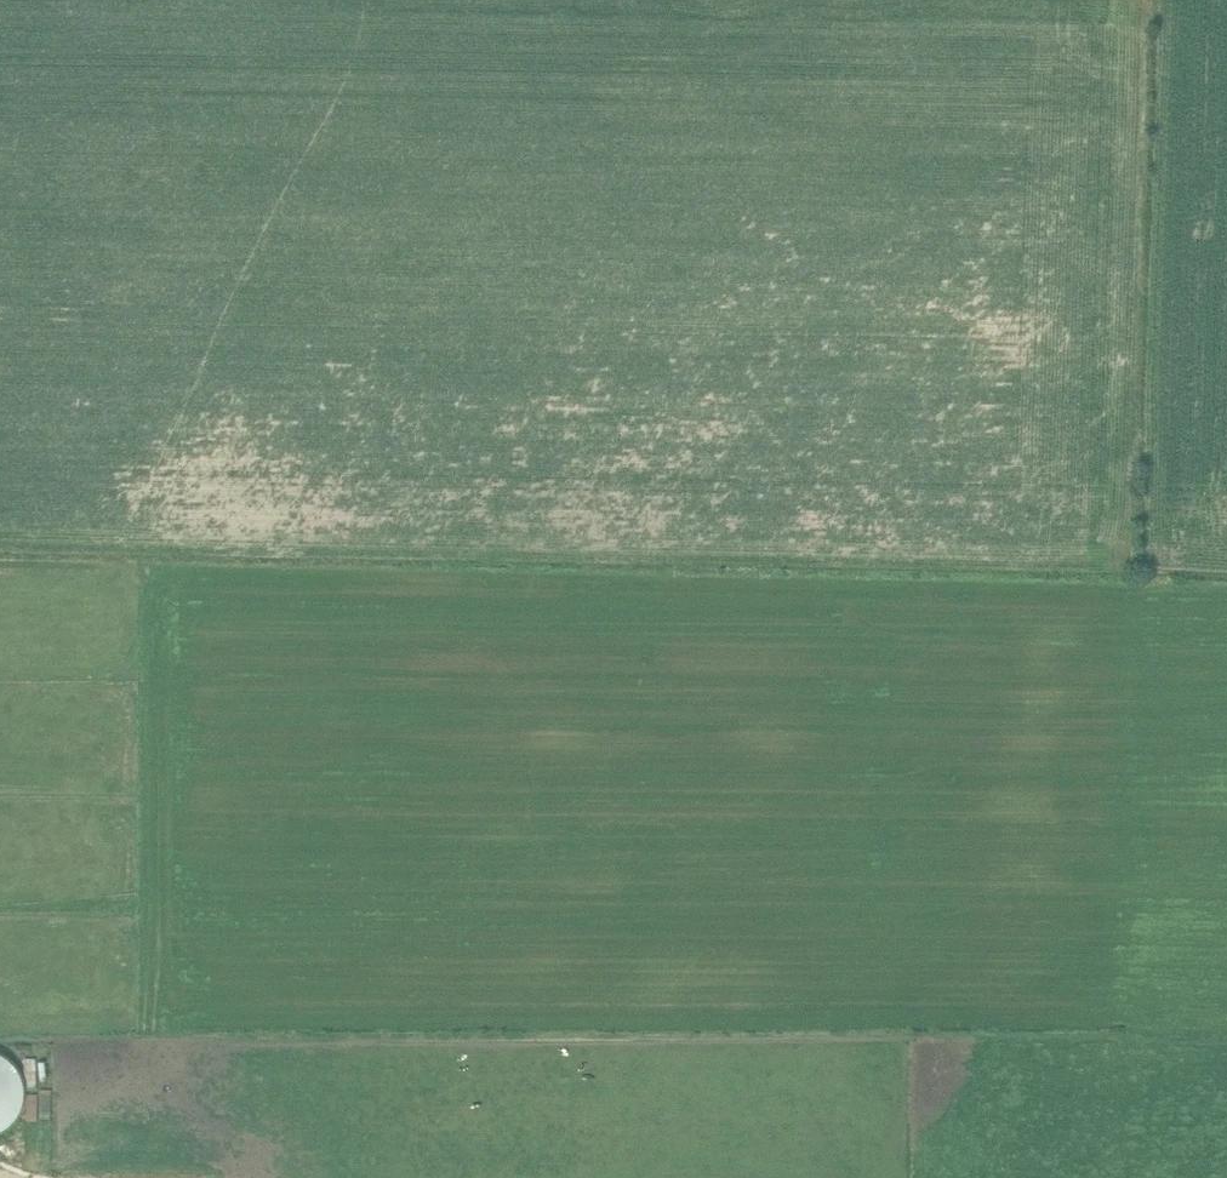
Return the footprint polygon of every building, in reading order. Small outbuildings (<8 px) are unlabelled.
[(1,1133),(4,1131),(7,1129),(10,1127),(13,1124),(16,1122),(18,1119),(20,1115),(22,1112),(23,1108),(24,1105),(25,1101),(26,1097),(26,1094),(26,1090),(25,1086),(24,1082),(23,1079),(22,1075),(21,1072),(20,1072),(18,1068),(16,1065),(13,1063),(10,1060),(7,1058),(4,1056),(1,1054),(0,1054),(0,1133),(1,1133)]
